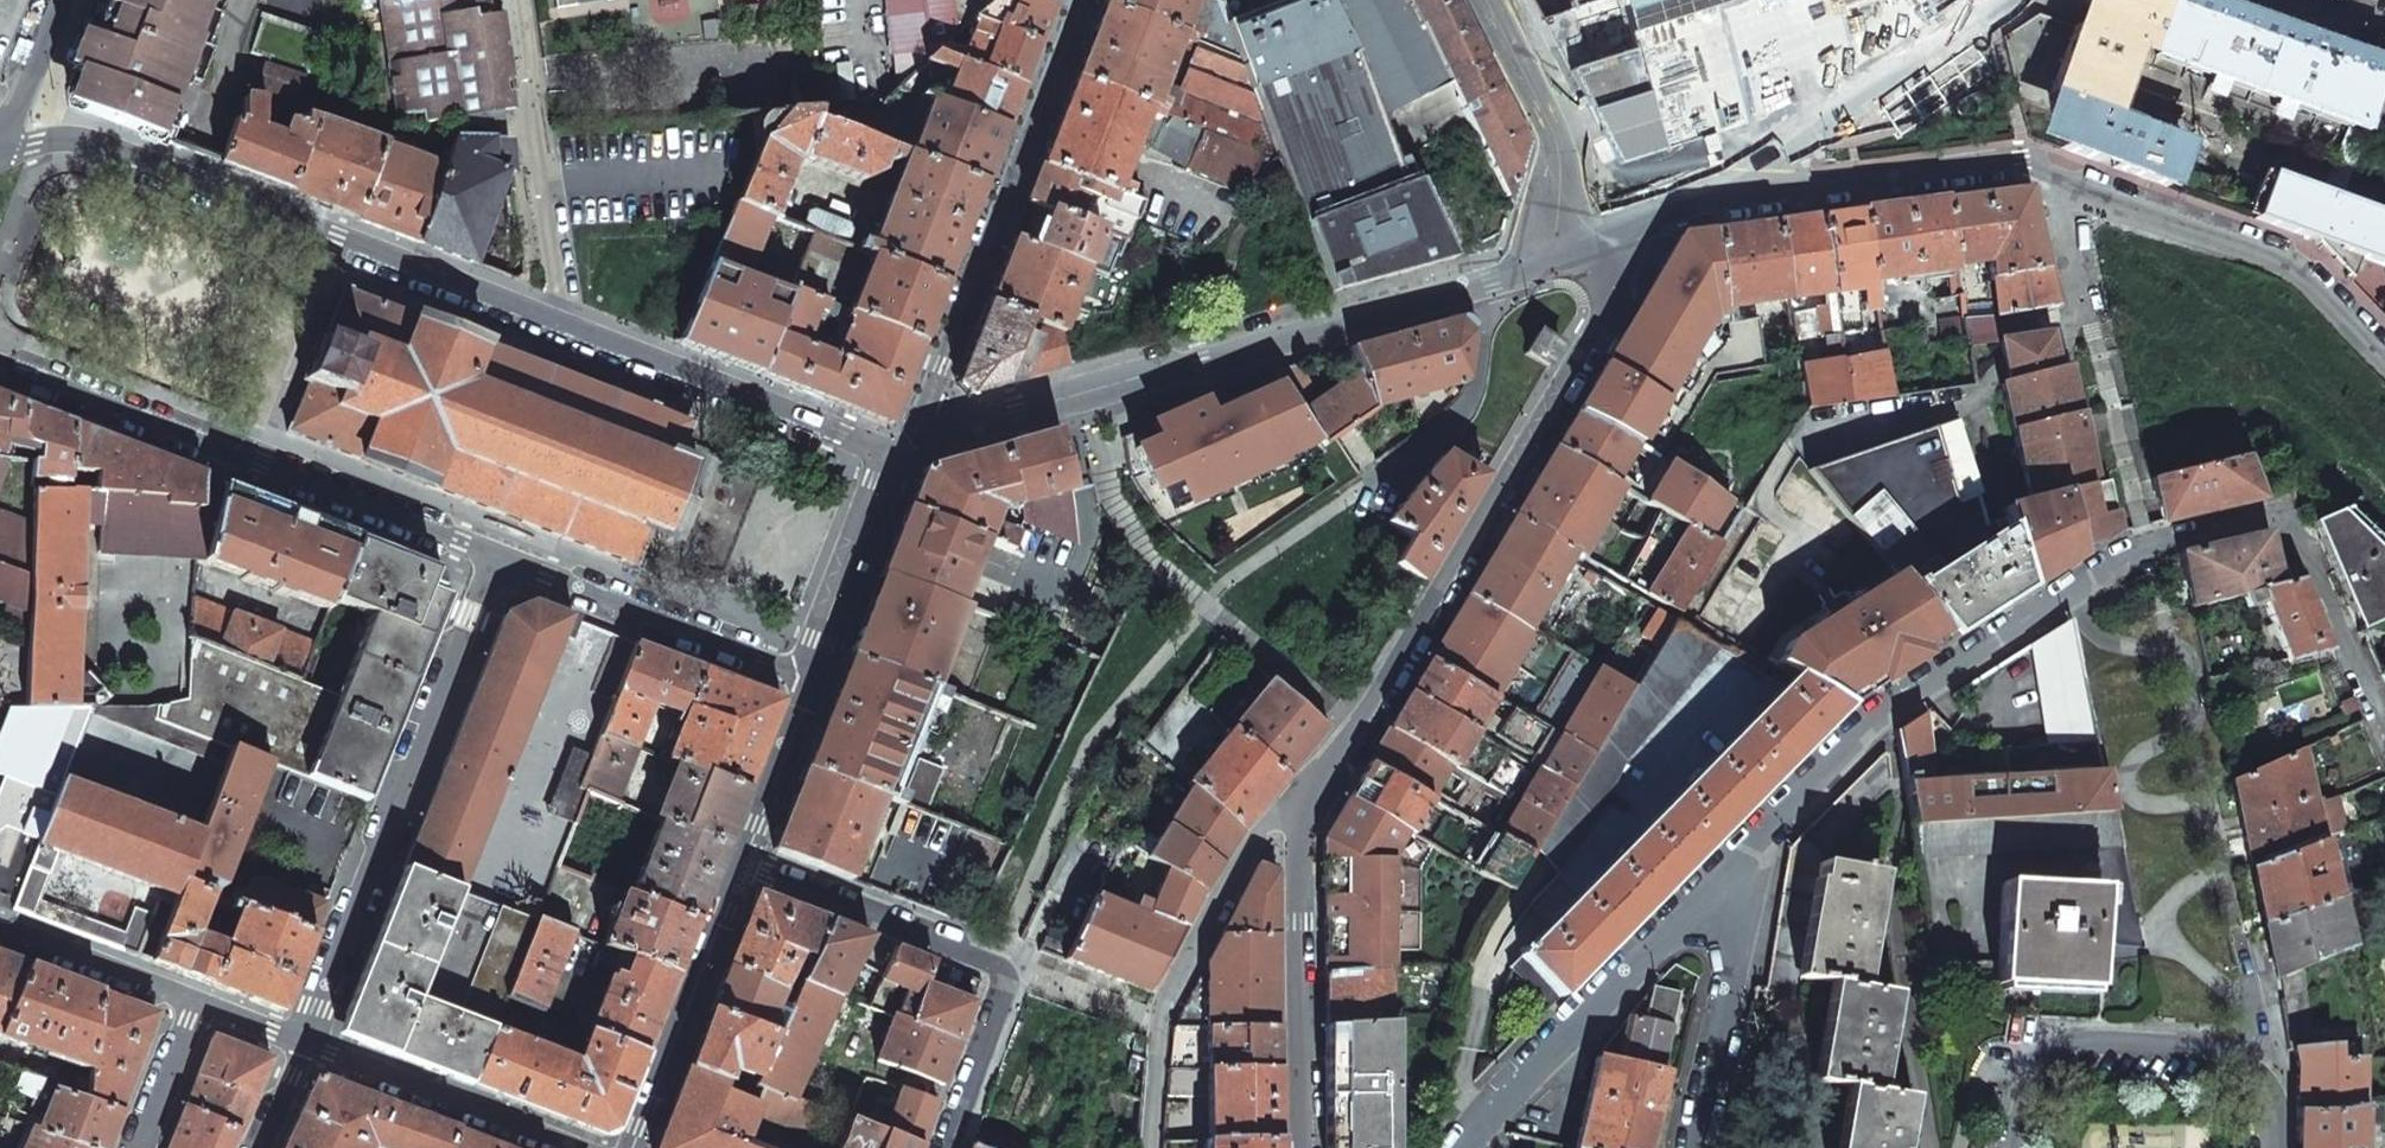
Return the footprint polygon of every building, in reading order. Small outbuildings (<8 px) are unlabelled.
[(111,8),(104,5),(78,72),(84,75),(71,108),(170,145),(182,111),(166,105),(179,73),(201,82),(214,48),(209,46),(227,0),(114,0),(111,8)] [(396,115),(411,115),(422,115),(423,123),(452,119),(453,125),(483,125),(482,114),(513,109),(517,105),(515,96),(510,93),(504,94),(501,80),(512,78),(502,13),(487,16),(490,11),(488,0),(379,0),(396,115)] [(555,9),(577,5),(577,1),(585,0),(554,0),(555,9)] [(891,56),(924,53),(927,46),(940,47),(949,38),(967,21),(985,5),(985,2),(989,0),(885,0),(891,56)] [(985,2),(985,5),(967,21),(1036,47),(1044,27),(1052,7),(1039,4),(1023,0),(1012,0),(1006,13),(1012,15),(1009,21),(1002,12),(1001,2),(1000,0),(989,0),(985,2)] [(1103,5),(1188,39),(1192,41),(1196,30),(1186,25),(1196,0),(1105,0),(1103,5)] [(1192,41),(1195,42),(1240,60),(1227,24),(1217,0),(1196,0),(1186,25),(1196,30),(1192,41)] [(1227,24),(1287,0),(1217,0),(1227,24)] [(1227,24),(1240,60),(1252,89),(1353,53),(1324,0),(1287,0),(1227,24)] [(1353,53),(1381,117),(1451,82),(1410,0),(1324,0),(1353,53)] [(1451,82),(1463,106),(1497,87),(1453,5),(1450,0),(1410,0),(1451,82)] [(1570,72),(1618,162),(1816,100),(1933,19),(1927,0),(1794,0),(1570,72)] [(1574,12),(1613,0),(1570,0),(1574,12)] [(2087,7),(2083,18),(2080,30),(2072,28),(2048,94),(2060,149),(2166,187),(2182,143),(2114,118),(2126,85),(2335,162),(2350,121),(2364,126),(2368,116),(2384,62),(2384,50),(2373,48),(2371,55),(2219,0),(2083,0),(2082,6),(2087,7)] [(1188,39),(1103,5),(1089,42),(1075,79),(1148,106),(1161,111),(1163,104),(1155,101),(1163,82),(1176,44),(1185,48),(1188,39)] [(266,65),(300,76),(315,34),(262,17),(250,53),(268,59),(266,65)] [(1036,47),(967,21),(965,29),(971,31),(966,45),(959,64),(1020,88),(1028,68),(1036,47)] [(940,47),(932,53),(959,64),(966,45),(949,38),(940,47)] [(1192,41),(1188,39),(1185,48),(1192,50),(1195,42),(1192,41)] [(1240,60),(1195,42),(1192,50),(1180,89),(1264,121),(1252,89),(1240,60)] [(955,73),(941,104),(1004,129),(1012,109),(1020,88),(959,64),(932,53),(924,61),(955,73)] [(1353,53),(1252,89),(1264,121),(1277,155),(1329,294),(1452,259),(1402,161),(1393,165),(1381,117),(1353,53)] [(2368,116),(2384,119),(2384,62),(2368,116)] [(266,65),(258,88),(293,99),(300,76),(266,65)] [(1042,165),(1126,198),(1130,189),(1119,185),(1124,173),(1136,141),(1146,115),(1157,120),(1161,111),(1148,106),(1075,79),(1058,122),(1042,165)] [(1180,89),(1163,82),(1155,101),(1163,104),(1161,111),(1264,150),(1277,155),(1264,121),(1180,89)] [(1451,82),(1381,117),(1393,165),(1402,161),(1475,128),(1463,106),(1451,82)] [(1475,128),(1512,202),(1528,145),(1497,87),(1463,106),(1475,128)] [(236,119),(217,165),(253,179),(288,193),(303,152),(315,120),(303,116),(302,122),(286,120),(281,135),(261,127),(264,99),(261,99),(242,100),(244,120),(236,119)] [(264,99),(261,127),(281,135),(286,120),(302,122),(303,116),(264,99)] [(930,99),(908,156),(983,185),(994,157),(1004,129),(941,104),(930,99)] [(761,138),(736,202),(769,216),(773,218),(794,161),(801,160),(860,181),(879,173),(881,166),(896,160),(904,163),(907,155),(814,119),(815,111),(783,114),(761,138)] [(1146,115),(1136,141),(1191,166),(1246,193),(1264,150),(1161,111),(1157,120),(1146,115)] [(303,152),(288,193),(323,206),(357,219),(384,143),(316,118),(315,120),(303,152)] [(384,143),(415,156),(426,124),(392,123),(384,143)] [(509,141),(452,140),(443,166),(444,167),(418,243),(446,253),(473,264),(504,173),(512,173),(509,141)] [(384,143),(357,219),(389,232),(415,156),(384,143)] [(859,242),(855,250),(870,256),(943,286),(963,236),(983,185),(908,156),(907,155),(904,163),(870,247),(859,242)] [(415,156),(389,232),(404,237),(418,243),(444,167),(443,166),(415,156)] [(1026,204),(1048,212),(1101,231),(1124,240),(1127,241),(1141,204),(1126,198),(1042,165),(1034,184),(1026,204)] [(1152,176),(1127,166),(1124,173),(1119,185),(1130,189),(1126,198),(1141,204),(1152,176)] [(2333,257),(2348,272),(2354,256),(2360,259),(2384,268),(2384,216),(2269,174),(2253,219),(2307,239),(2310,231),(2314,232),(2312,236),(2333,257)] [(1986,194),(1944,200),(1955,268),(1978,264),(1990,262),(1992,278),(2048,267),(2028,188),(1986,194)] [(1944,200),(1861,212),(1873,282),(1946,271),(1955,270),(1955,268),(1944,200)] [(736,202),(716,252),(725,256),(724,258),(744,265),(752,260),(769,216),(736,202)] [(1124,240),(1101,231),(1048,212),(1026,204),(1012,240),(1029,247),(1085,267),(1089,269),(1106,275),(1114,255),(1118,257),(1124,240)] [(808,214),(802,229),(811,233),(844,246),(850,231),(848,225),(846,224),(848,219),(816,207),(815,211),(813,211),(808,214)] [(1841,214),(1821,217),(1833,293),(1838,287),(1873,282),(1861,212),(1841,214)] [(1798,220),(1774,224),(1787,299),(1833,293),(1821,217),(1798,220)] [(1744,228),(1713,232),(1726,308),(1787,299),(1774,224),(1744,228)] [(1679,240),(1647,295),(1711,331),(1726,308),(1713,232),(1685,236),(1679,240)] [(811,233),(790,289),(790,290),(791,291),(822,303),(845,246),(844,246),(811,233)] [(1029,247),(1012,240),(998,275),(987,305),(1027,321),(1060,334),(1085,267),(1029,247)] [(716,252),(680,344),(719,359),(759,375),(791,291),(790,290),(790,289),(783,285),(780,293),(719,269),(724,258),(725,256),(716,252)] [(835,298),(832,307),(921,341),(943,286),(870,256),(851,305),(835,298)] [(2354,256),(2348,272),(2354,278),(2360,259),(2354,256)] [(1978,264),(1955,268),(1955,270),(1959,295),(1960,306),(1988,302),(1985,283),(1981,284),(1978,264)] [(2048,267),(1992,278),(1996,301),(1998,317),(2015,314),(2058,307),(2053,287),(2048,267)] [(1955,270),(1946,271),(1950,296),(1959,295),(1955,270)] [(287,432),(633,568),(639,552),(646,534),(673,544),(687,506),(702,468),(676,458),(683,440),(689,423),(342,288),(323,339),(319,337),(301,382),(306,384),(287,432)] [(1859,289),(1833,293),(1835,301),(1841,338),(1850,336),(1848,330),(1866,327),(1859,289)] [(889,426),(921,341),(832,307),(822,303),(791,291),(759,375),(889,426)] [(1711,331),(1647,295),(1641,304),(1624,333),(1618,342),(1613,351),(1676,385),(1711,331)] [(1937,298),(1931,299),(1938,344),(1966,339),(1962,320),(1960,306),(1959,295),(1950,296),(1937,298)] [(1988,302),(1960,306),(1962,320),(1998,317),(1996,301),(1988,302)] [(1027,321),(987,305),(956,383),(967,395),(1005,384),(1004,383),(1021,334),(1027,321)] [(1821,309),(1790,315),(1794,343),(1827,335),(1821,309)] [(1998,317),(1962,320),(1966,339),(1969,353),(1998,348),(2021,342),(2015,314),(1998,317)] [(1351,348),(1359,372),(1376,406),(1468,381),(1474,329),(1473,325),(1471,322),(1469,320),(1466,318),(1463,318),(1460,318),(1351,348)] [(1060,334),(1027,321),(1021,334),(1034,340),(1060,334)] [(1561,345),(1539,332),(1525,354),(1548,367),(1561,345)] [(1034,340),(1021,334),(1004,383),(1005,384),(1025,379),(1023,370),(1034,340)] [(1023,370),(1025,379),(1068,367),(1060,337),(1060,334),(1034,340),(1023,370)] [(2021,342),(1998,348),(2008,384),(2000,387),(2031,503),(2002,511),(2004,520),(2008,531),(2029,589),(2068,565),(2088,552),(2118,533),(2105,483),(2096,485),(2065,369),(2057,371),(2047,335),(2021,342)] [(1595,382),(1577,413),(1639,445),(1676,385),(1613,351),(1595,382)] [(1886,354),(1845,363),(1852,404),(1895,398),(1886,354)] [(1845,363),(1844,357),(1798,365),(1806,410),(1852,404),(1845,363)] [(1297,364),(1275,370),(1295,400),(1313,389),(1297,364)] [(1295,400),(1275,370),(1121,438),(1131,477),(1166,524),(1333,450),(1325,440),(1302,411),(1295,400)] [(1330,391),(1302,411),(1325,440),(1376,406),(1359,372),(1330,391)] [(3,459),(3,451),(3,445),(26,446),(23,435),(20,434),(24,406),(0,396),(0,459),(3,459)] [(74,425),(24,406),(20,434),(23,435),(26,446),(39,447),(38,461),(32,461),(30,476),(71,477),(72,472),(74,425)] [(1566,431),(1555,450),(1614,484),(1618,477),(1639,445),(1577,413),(1566,431)] [(138,450),(74,425),(72,472),(97,473),(94,495),(106,495),(164,498),(163,506),(200,509),(203,475),(138,450)] [(1814,469),(1806,472),(1846,518),(1875,494),(1943,571),(2008,531),(2004,520),(1983,528),(1973,498),(1956,504),(1950,481),(1932,487),(1924,468),(1943,461),(1937,445),(1931,429),(1814,469)] [(922,469),(905,511),(984,541),(994,519),(997,512),(1072,491),(1057,431),(990,450),(922,469)] [(1534,484),(1514,518),(1575,553),(1582,557),(1622,488),(1614,484),(1555,450),(1534,484)] [(1453,530),(1485,477),(1443,454),(1387,521),(1413,539),(1397,565),(1421,583),(1453,530)] [(27,638),(33,490),(30,476),(32,461),(3,459),(0,459),(0,603),(5,605),(0,616),(0,628),(27,638)] [(2179,473),(2152,481),(2157,501),(2162,522),(2211,511),(2259,500),(2241,459),(2179,473)] [(1943,461),(1924,468),(1932,487),(1950,481),(1943,461)] [(1671,464),(1647,503),(1660,510),(1688,526),(1720,545),(1740,510),(1671,464)] [(98,553),(193,559),(203,562),(208,542),(214,514),(221,489),(223,483),(213,479),(203,475),(200,509),(163,506),(164,498),(106,495),(94,495),(83,494),(82,510),(82,526),(99,526),(98,553)] [(1618,477),(1614,484),(1622,488),(1634,495),(1638,488),(1618,477)] [(208,542),(203,562),(240,576),(240,577),(240,580),(253,584),(255,584),(256,582),(264,585),(273,588),(272,590),(273,592),(285,597),(288,596),(288,594),(329,610),(332,601),(357,542),(290,516),(221,489),(214,514),(208,542)] [(27,638),(24,708),(75,708),(75,706),(75,673),(82,526),(82,510),(83,494),(83,491),(33,490),(27,638)] [(1875,494),(1846,518),(1895,574),(1911,593),(1943,571),(1875,494)] [(2309,524),(2359,631),(2384,619),(2384,547),(2345,510),(2309,524)] [(984,541),(905,511),(893,543),(880,575),(957,605),(984,541)] [(1514,518),(1469,593),(1531,630),(1575,553),(1514,518)] [(994,519),(984,541),(1009,551),(1018,528),(994,519)] [(1667,560),(1646,594),(1679,612),(1720,545),(1688,526),(1667,560)] [(1617,527),(1597,566),(1622,580),(1635,556),(1644,541),(1617,527)] [(1990,614),(2029,589),(2008,531),(1943,571),(1911,593),(1952,639),(1990,614)] [(2221,545),(2178,555),(2184,582),(2190,608),(2239,595),(2258,591),(2277,586),(2269,554),(2264,534),(2221,545)] [(1644,541),(1635,556),(1644,560),(1654,544),(1644,539),(1644,541)] [(337,697),(304,777),(366,802),(387,749),(447,599),(425,591),(433,572),(357,542),(332,601),(369,616),(337,697)] [(2269,554),(2277,586),(2297,580),(2284,549),(2283,550),(2269,554)] [(1589,572),(1584,568),(1580,576),(1584,579),(1589,572)] [(1911,593),(1895,574),(1787,642),(1772,665),(1797,678),(1847,705),(1899,672),(1952,639),(1911,593)] [(864,616),(848,658),(931,689),(963,607),(957,605),(880,575),(864,616)] [(2277,586),(2258,591),(2263,603),(2284,652),(2325,642),(2297,580),(2277,586)] [(799,607),(806,587),(800,584),(792,604),(796,606),(799,607)] [(2258,591),(2239,595),(2245,609),(2263,603),(2258,591)] [(1449,627),(1429,660),(1496,698),(1530,640),(1536,632),(1531,630),(1469,593),(1449,627)] [(190,598),(186,639),(189,640),(217,650),(230,612),(190,598)] [(453,742),(403,869),(459,891),(560,637),(566,639),(574,620),(532,603),(504,615),(453,742)] [(230,612),(217,650),(267,670),(281,632),(230,612)] [(2083,679),(2071,617),(2052,630),(2030,644),(2052,745),(2099,742),(2087,689),(2083,679)] [(633,643),(574,620),(566,639),(560,637),(459,891),(501,907),(534,920),(555,867),(586,790),(578,787),(599,732),(633,643)] [(1552,822),(1536,850),(1555,868),(1596,819),(1623,760),(1716,647),(1673,623),(1633,689),(1594,754),(1574,788),(1552,822)] [(281,632),(267,670),(299,682),(315,644),(281,632)] [(1536,632),(1530,640),(1552,654),(1557,645),(1536,632)] [(156,706),(154,719),(231,748),(269,763),(279,767),(304,777),(337,697),(299,682),(267,670),(217,650),(189,640),(188,677),(186,699),(169,704),(160,705),(156,706)] [(702,670),(633,643),(599,732),(632,746),(650,704),(652,699),(654,700),(657,706),(676,714),(680,705),(686,708),(688,708),(702,670)] [(1561,647),(1555,658),(1589,677),(1590,673),(1595,676),(1599,669),(1561,647)] [(944,694),(931,689),(848,658),(827,712),(805,767),(883,797),(887,798),(901,803),(904,795),(891,789),(904,754),(916,727),(927,698),(941,703),(944,694)] [(1419,677),(1409,694),(1476,732),(1496,698),(1429,660),(1419,677)] [(1526,664),(1523,669),(1531,673),(1534,669),(1526,664)] [(1565,728),(1561,735),(1563,736),(1594,754),(1633,689),(1599,669),(1595,676),(1565,728)] [(727,723),(705,775),(746,791),(781,701),(702,670),(688,708),(727,723)] [(75,673),(75,706),(91,704),(93,695),(100,688),(86,674),(75,673)] [(186,699),(188,677),(174,676),(160,705),(169,704),(186,699)] [(1797,678),(1518,957),(1559,997),(1655,899),(1751,805),(1847,705),(1797,678)] [(1272,681),(1230,729),(1287,777),(1307,752),(1327,727),(1272,681)] [(91,704),(109,705),(109,697),(100,688),(93,695),(91,704)] [(1526,688),(1514,708),(1561,735),(1565,728),(1537,711),(1545,698),(1526,688)] [(941,703),(927,698),(916,727),(937,735),(951,697),(944,694),(941,703)] [(1399,711),(1389,728),(1451,764),(1456,767),(1476,732),(1409,694),(1399,711)] [(2352,701),(2337,707),(2341,716),(2357,710),(2352,701)] [(5,826),(21,833),(30,808),(49,816),(52,811),(62,783),(89,714),(91,704),(75,706),(75,708),(24,708),(24,709),(8,709),(0,731),(0,775),(4,776),(0,786),(0,830),(5,826)] [(91,704),(89,714),(224,767),(231,748),(154,719),(156,706),(109,705),(91,704)] [(683,717),(666,759),(676,763),(704,774),(705,775),(727,723),(688,708),(686,708),(683,717)] [(1513,708),(1494,735),(1532,756),(1528,762),(1539,768),(1542,769),(1563,736),(1561,735),(1514,708),(1513,708)] [(1921,715),(1895,730),(1902,772),(1905,784),(1914,784),(1932,783),(1921,715)] [(1378,746),(1368,763),(1430,799),(1436,789),(1451,764),(1389,728),(1378,746)] [(1230,729),(1189,784),(1191,786),(1243,830),(1265,803),(1287,777),(1230,729)] [(599,732),(578,787),(586,790),(615,802),(636,747),(632,746),(599,732)] [(1594,754),(1563,736),(1542,769),(1574,788),(1594,754)] [(199,835),(181,883),(208,894),(222,886),(224,882),(269,763),(231,748),(224,767),(199,835)] [(2299,749),(2230,781),(2240,823),(2249,865),(2322,838),(2312,800),(2299,749)] [(1788,849),(1765,988),(1795,991),(1797,978),(1812,880),(1817,881),(1819,863),(1891,793),(1891,779),(1888,760),(1889,758),(1886,754),(1884,753),(1788,849)] [(904,754),(891,789),(904,795),(901,803),(925,813),(943,770),(904,754)] [(1519,803),(1536,775),(1503,756),(1497,765),(1496,764),(1495,767),(1496,767),(1486,783),(1519,803)] [(676,763),(654,818),(659,820),(681,829),(724,847),(735,819),(746,791),(705,775),(704,774),(676,763)] [(1358,781),(1348,798),(1405,831),(1409,832),(1430,799),(1368,763),(1358,781)] [(279,767),(268,799),(353,834),(366,802),(304,777),(279,767)] [(789,809),(773,850),(851,880),(883,797),(805,767),(789,809)] [(1536,775),(1519,803),(1552,822),(1574,788),(1542,769),(1539,768),(1536,775)] [(1914,784),(1905,784),(1911,827),(2115,813),(2106,771),(1932,783),(1914,784)] [(40,840),(39,844),(57,851),(176,898),(181,883),(199,835),(62,783),(52,811),(49,816),(40,840)] [(1436,789),(1430,799),(1500,837),(1503,829),(1489,820),(1502,800),(1477,785),(1469,784),(1458,802),(1436,789)] [(1191,786),(1147,856),(1167,868),(1204,891),(1243,830),(1191,786)] [(586,790),(555,867),(584,878),(590,880),(597,866),(616,819),(620,805),(615,802),(586,790)] [(2312,800),(2322,838),(2343,830),(2333,796),(2320,805),(2319,798),(2312,800)] [(1392,969),(1392,951),(1422,950),(1421,867),(1432,846),(1409,832),(1405,831),(1348,798),(1323,841),(1325,975),(1392,969)] [(1503,829),(1500,837),(1533,855),(1536,850),(1552,822),(1519,803),(1503,829)] [(616,819),(620,833),(651,844),(659,820),(654,818),(620,805),(616,819)] [(30,808),(21,833),(40,840),(49,816),(30,808)] [(2115,813),(1911,827),(1917,860),(2122,845),(2115,813)] [(640,871),(631,896),(695,921),(710,884),(724,847),(681,829),(659,820),(651,844),(642,866),(638,864),(636,870),(640,871)] [(288,834),(275,867),(331,889),(338,872),(345,855),(288,834)] [(2372,840),(2384,868),(2384,834),(2372,840)] [(2335,835),(2322,838),(2337,896),(2350,891),(2335,835)] [(1500,837),(1479,872),(1511,891),(1533,855),(1500,837)] [(2256,895),(2263,925),(2337,896),(2322,838),(2249,865),(2256,895)] [(17,900),(13,910),(33,917),(38,902),(57,851),(39,844),(17,900)] [(597,866),(590,880),(614,889),(622,893),(625,894),(630,881),(629,878),(621,875),(624,866),(609,860),(597,866)] [(1812,880),(1797,978),(1829,983),(1864,988),(1881,873),(1819,863),(1817,881),(1812,880)] [(1258,865),(1221,935),(1277,935),(1276,872),(1258,865)] [(555,867),(534,920),(565,932),(584,878),(555,867)] [(1151,908),(1148,914),(1186,926),(1204,891),(1167,868),(1151,908)] [(345,1015),(357,1042),(394,1057),(416,998),(459,891),(403,869),(345,1015)] [(222,886),(208,894),(231,902),(240,906),(313,934),(326,903),(270,882),(250,878),(242,900),(231,895),(234,889),(232,885),(224,882),(222,886)] [(176,898),(151,963),(210,986),(223,949),(193,938),(207,900),(208,894),(181,883),(176,898)] [(2000,883),(1996,985),(2000,985),(1999,992),(2092,996),(2092,989),(2096,989),(2101,887),(2000,883)] [(459,891),(416,998),(457,1014),(501,907),(459,891)] [(622,893),(601,945),(632,957),(675,973),(685,947),(695,921),(631,896),(625,894),(622,893)] [(208,894),(207,900),(237,911),(240,906),(231,902),(208,894)] [(756,894),(727,969),(784,991),(801,955),(812,959),(830,922),(756,894)] [(1094,894),(1063,961),(1151,994),(1186,926),(1148,914),(1151,908),(1138,903),(1135,910),(1094,894)] [(2337,896),(2263,925),(2269,951),(2275,977),(2350,947),(2337,896)] [(38,902),(33,917),(137,958),(152,917),(133,910),(124,935),(38,902)] [(223,949),(210,986),(282,1013),(313,934),(240,906),(237,911),(223,949)] [(501,907),(457,1014),(492,1028),(504,996),(534,920),(501,907)] [(534,920),(504,996),(539,1011),(571,933),(565,932),(534,920)] [(830,922),(812,959),(801,982),(839,996),(870,938),(850,930),(830,922)] [(1205,965),(1206,1028),(1278,1028),(1277,935),(1221,935),(1205,965)] [(2364,941),(2350,947),(2355,968),(2370,966),(2364,941)] [(600,945),(581,996),(599,1003),(609,978),(613,980),(615,975),(623,978),(632,957),(601,945),(600,945)] [(914,955),(895,947),(880,980),(867,1007),(892,1017),(893,1017),(909,1023),(922,985),(925,985),(934,962),(914,955)] [(30,966),(9,958),(0,954),(0,1033),(30,966)] [(801,955),(784,991),(794,995),(801,982),(812,959),(801,955)] [(599,1003),(588,1031),(590,1031),(644,1052),(659,1012),(675,973),(632,957),(623,978),(615,975),(613,980),(609,978),(599,1003)] [(1518,957),(1508,968),(1547,1008),(1559,997),(1518,957)] [(934,962),(925,985),(947,993),(950,986),(955,988),(962,973),(934,962)] [(1206,1028),(1205,965),(1172,1029),(1206,1028)] [(88,1070),(98,992),(64,979),(30,966),(0,1033),(0,1037),(88,1070)] [(1392,969),(1325,975),(1325,1001),(1325,1026),(1396,1021),(1396,968),(1392,969)] [(719,989),(711,1010),(766,1032),(778,1005),(784,991),(727,969),(719,989)] [(967,975),(960,998),(973,1003),(981,980),(967,975)] [(793,1099),(806,1069),(817,1045),(839,996),(801,982),(794,995),(788,1009),(776,1036),(757,1078),(753,1084),(762,1088),(793,1099)] [(1829,983),(1813,1081),(1846,1086),(1880,1092),(1896,993),(1864,988),(1829,983)] [(922,985),(909,1023),(959,1042),(966,1022),(973,1003),(960,998),(947,993),(925,985),(922,985)] [(1651,987),(1597,1058),(1663,1072),(1671,1032),(1679,993),(1651,987)] [(132,1079),(157,1015),(98,992),(88,1070),(84,1100),(119,1111),(132,1079)] [(416,998),(394,1057),(469,1086),(491,1031),(492,1028),(457,1014),(416,998)] [(778,1005),(766,1032),(776,1036),(788,1009),(778,1005)] [(699,1038),(688,1067),(724,1080),(730,1068),(757,1078),(776,1036),(766,1032),(711,1010),(699,1038)] [(893,1017),(892,1017),(876,1060),(943,1086),(951,1064),(959,1042),(909,1023),(893,1017)] [(1325,1026),(1326,1147),(1398,1147),(1396,1021),(1325,1026)] [(1208,1069),(1206,1028),(1172,1029),(1169,1069),(1208,1069)] [(1206,1028),(1208,1069),(1278,1070),(1278,1028),(1206,1028)] [(491,1031),(469,1086),(597,1135),(614,1128),(644,1052),(590,1031),(582,1052),(584,1053),(579,1067),(491,1031)] [(238,1131),(271,1059),(212,1036),(193,1083),(184,1106),(238,1131)] [(2335,1045),(2292,1051),(2295,1067),(2295,1113),(2360,1108),(2359,1058),(2335,1059),(2335,1045)] [(1667,1073),(1663,1072),(1597,1058),(1576,1147),(1648,1147),(1667,1073)] [(0,1062),(0,1085),(48,1109),(57,1090),(44,1084),(46,1080),(0,1062)] [(656,1147),(748,1147),(740,1145),(745,1133),(752,1113),(756,1104),(721,1090),(724,1080),(688,1067),(656,1147)] [(1167,1097),(1208,1097),(1208,1069),(1169,1069),(1167,1097)] [(1208,1097),(1208,1142),(1279,1140),(1278,1070),(1208,1069),(1208,1097)] [(282,1147),(445,1147),(453,1130),(315,1076),(282,1147)] [(41,1122),(48,1109),(0,1085),(0,1103),(3,1104),(17,1111),(41,1122)] [(1837,1147),(1905,1147),(1913,1097),(1880,1092),(1846,1086),(1837,1147)] [(752,1113),(781,1125),(790,1126),(806,1127),(819,1125),(824,1111),(793,1099),(762,1088),(756,1104),(752,1113)] [(919,1095),(901,1088),(883,1133),(885,1133),(921,1147),(937,1102),(919,1095)] [(57,1090),(48,1109),(41,1122),(17,1111),(13,1121),(32,1128),(91,1147),(105,1147),(106,1147),(119,1111),(84,1100),(57,1090)] [(167,1147),(230,1147),(238,1131),(184,1106),(181,1113),(167,1147)] [(2295,1113),(2295,1147),(2360,1147),(2360,1108),(2295,1113)] [(885,1133),(883,1133),(875,1130),(848,1120),(837,1147),(880,1147),(885,1133)] [(1201,1126),(1164,1128),(1163,1142),(1198,1142),(1203,1142),(1201,1126)] [(22,1147),(91,1147),(32,1128),(22,1147)] [(445,1147),(498,1147),(453,1130),(445,1147)] [(880,1147),(920,1147),(921,1147),(885,1133),(880,1147)] [(1208,1147),(1279,1147),(1279,1140),(1208,1142),(1208,1147)]
